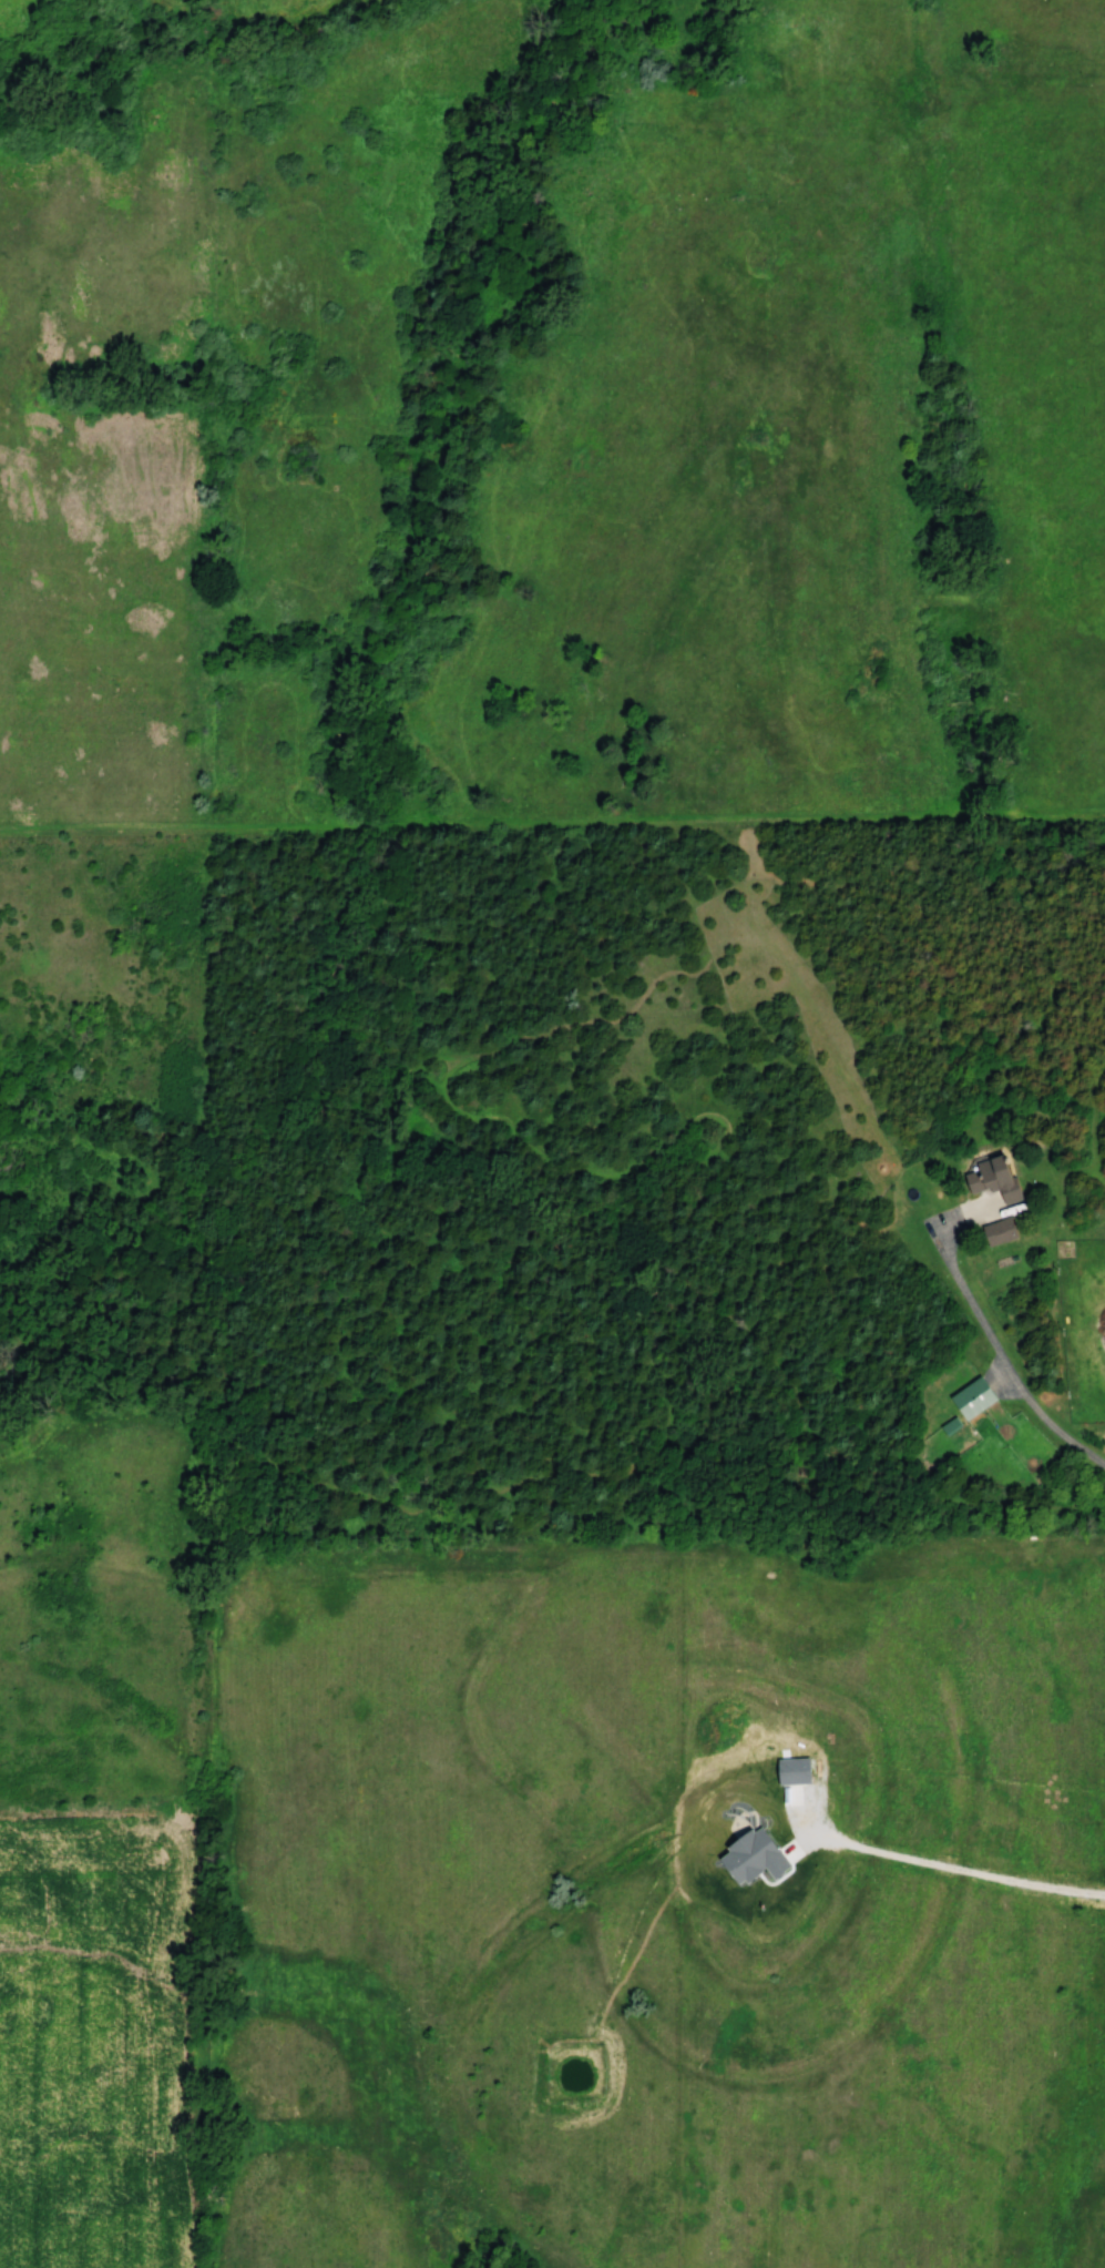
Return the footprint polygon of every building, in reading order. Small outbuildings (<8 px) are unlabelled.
[(996,1189),(1002,1205),(1018,1200),(1003,1155),(958,1170),(967,1199),(996,1189)] [(944,1397),(961,1422),(994,1399),(977,1374),(944,1397)]
